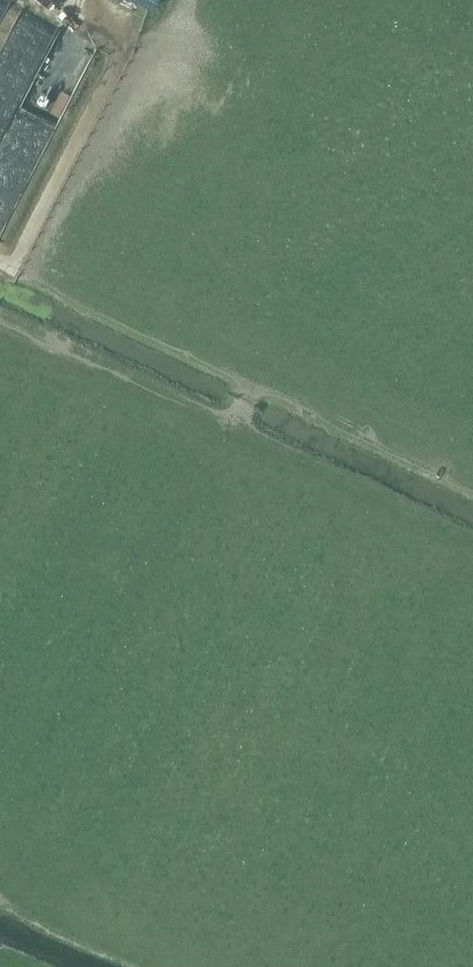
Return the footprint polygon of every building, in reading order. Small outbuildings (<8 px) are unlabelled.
[(149,8),(153,0),(134,0),(149,8)]
